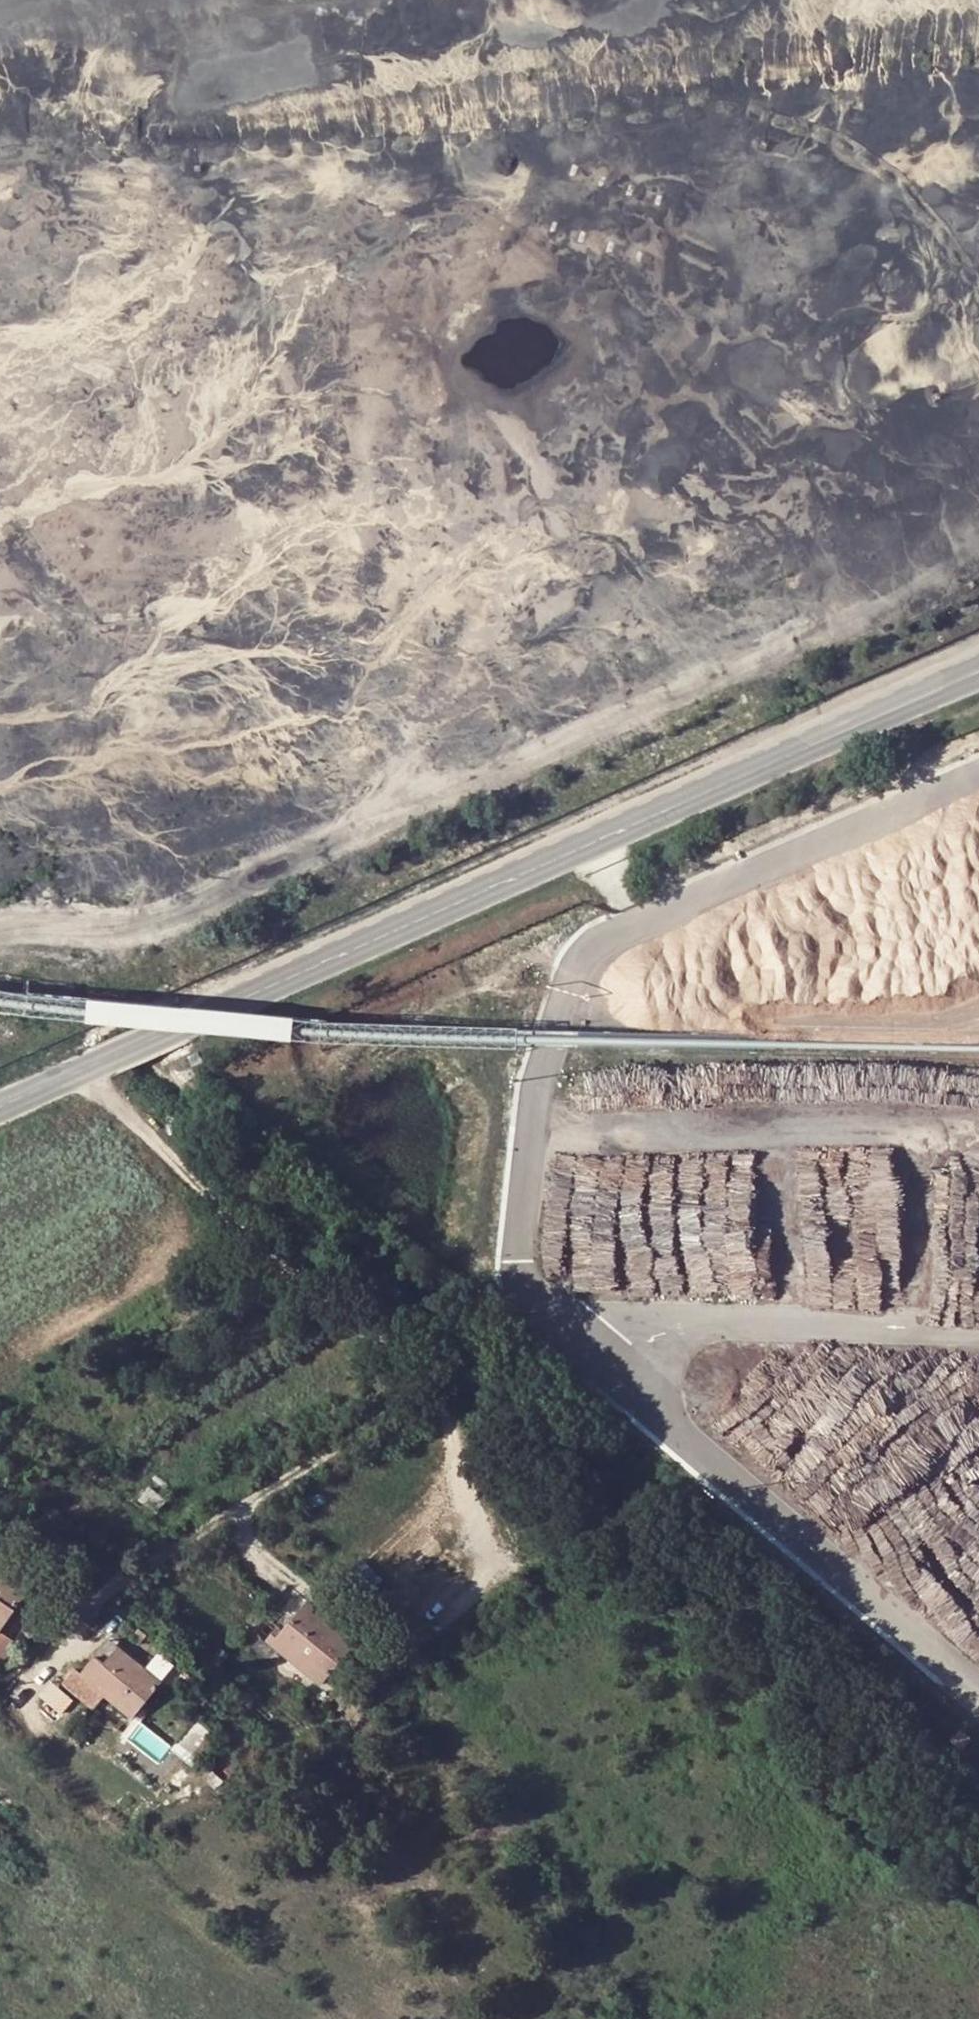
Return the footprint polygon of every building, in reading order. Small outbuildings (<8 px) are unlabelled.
[(435,1533),(396,1570),(433,1610),(473,1572),(435,1533)] [(27,1587),(0,1564),(0,1619),(27,1587)] [(27,1587),(0,1619),(0,1630),(8,1637),(41,1599),(27,1587)] [(311,1686),(349,1649),(307,1609),(270,1647),(311,1686)] [(85,1648),(96,1657),(112,1639),(101,1630),(85,1648)] [(153,1671),(112,1639),(96,1657),(85,1648),(71,1664),(106,1694),(123,1710),(153,1671)] [(79,1703),(94,1711),(104,1696),(89,1687),(79,1703)] [(207,1734),(186,1716),(160,1744),(181,1763),(207,1734)]
